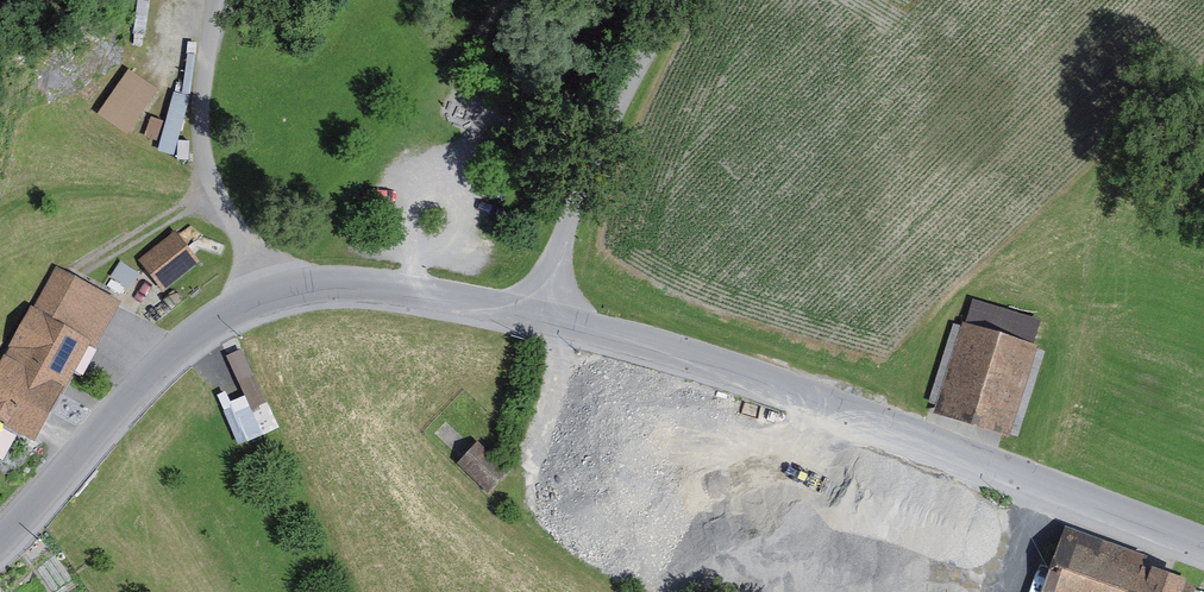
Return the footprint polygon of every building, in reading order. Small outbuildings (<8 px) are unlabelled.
[(133,122),(162,76),(131,56),(102,102),(133,122)] [(201,259),(177,234),(148,261),(172,286),(201,259)] [(75,270),(0,386),(0,433),(30,452),(127,304),(75,270)] [(1043,344),(975,325),(952,404),(1021,423),(1043,344)] [(251,387),(228,396),(242,431),(282,416),(261,361),(243,368),(251,387)] [(459,465),(490,494),(512,470),(480,442),(459,465)] [(1083,527),(1057,591),(1192,591),(1199,573),(1083,527)]
